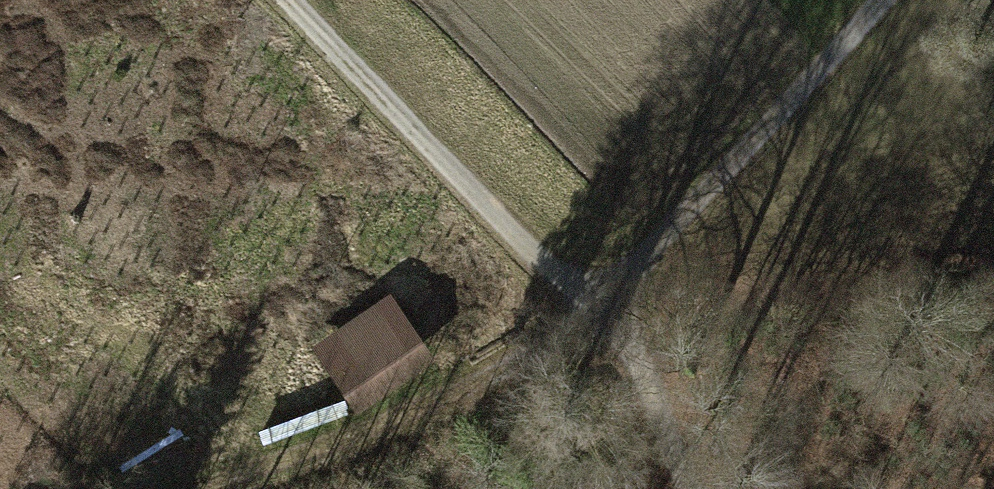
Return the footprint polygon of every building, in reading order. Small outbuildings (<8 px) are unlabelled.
[(403,294),(317,340),(354,409),(440,363),(403,294)]
